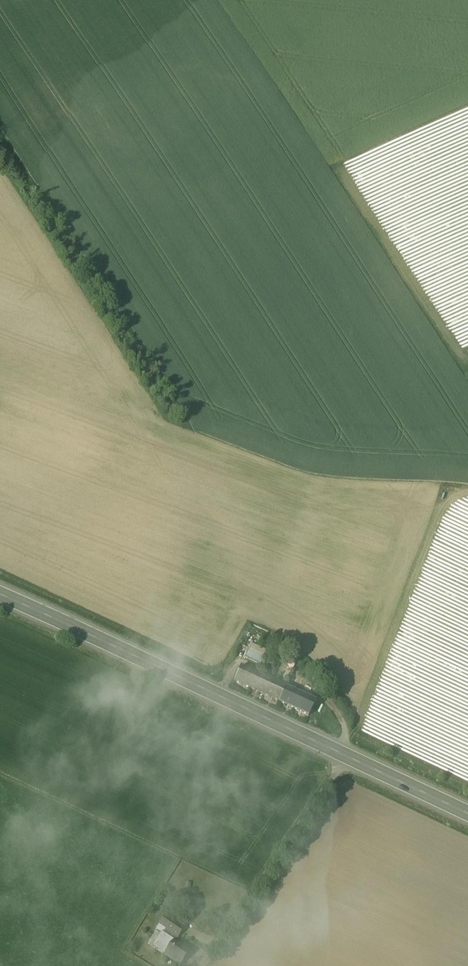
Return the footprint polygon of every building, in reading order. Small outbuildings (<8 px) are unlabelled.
[(259,656),(248,652),(244,660),(260,667),(265,655),(261,653),(259,656)] [(296,692),(276,683),(277,681),(272,679),(270,681),(261,677),(262,675),(252,670),(250,673),(240,668),(234,684),(310,717),(312,711),(316,713),(320,703),(306,696),(307,694),(297,690),(296,692)] [(163,921),(157,931),(163,935),(165,931),(168,933),(172,926),(163,921)] [(181,932),(172,926),(168,933),(177,939),(181,932)] [(164,938),(155,951),(178,965),(181,965),(189,954),(164,938)]
